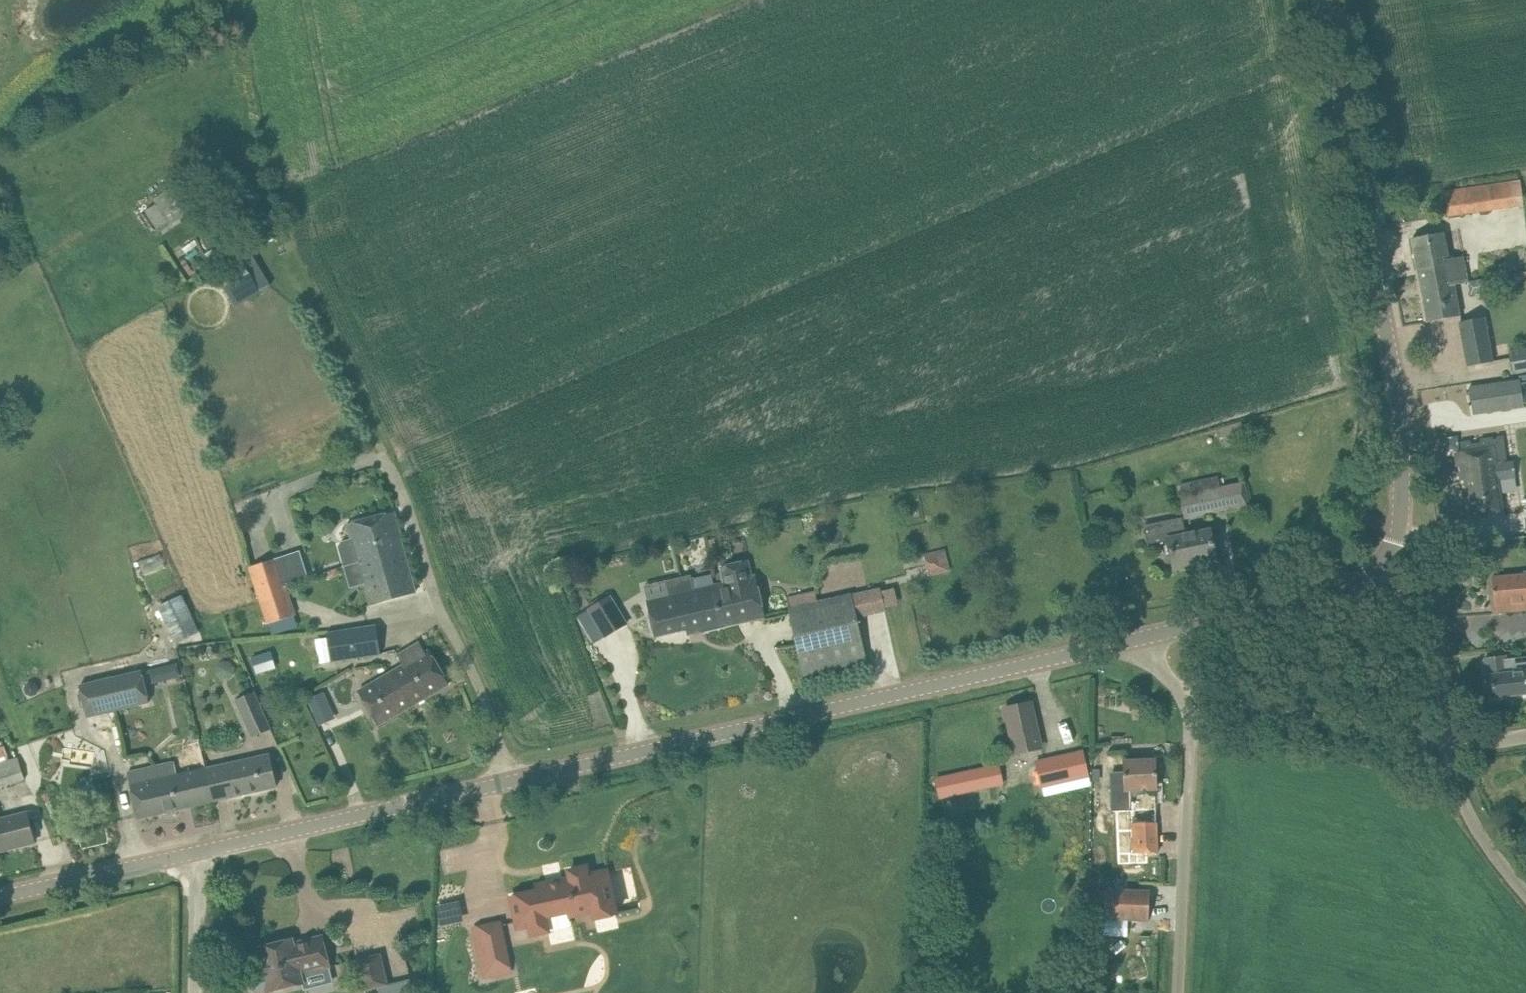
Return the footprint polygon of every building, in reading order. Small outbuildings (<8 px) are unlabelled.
[(145,210),(159,231),(195,210),(198,214),(210,206),(189,176),(154,199),(156,203),(145,210)] [(1448,216),(1523,205),(1520,180),(1445,190),(1448,216)] [(1453,285),(1454,285),(1469,282),(1464,256),(1449,259),(1444,232),(1412,238),(1418,270),(1449,264),(1453,285)] [(244,262),(241,257),(216,272),(236,306),(261,291),(271,285),(254,256),(244,262)] [(1418,270),(1428,322),(1460,316),(1454,285),(1453,285),(1449,264),(1418,270)] [(1460,322),(1468,366),(1492,362),(1484,317),(1460,322)] [(1525,371),(1525,349),(1510,352),(1513,373),(1525,371)] [(1494,411),(1523,406),(1523,405),(1525,405),(1525,380),(1520,381),(1470,388),(1474,414),(1494,411)] [(1471,440),(1461,442),(1462,452),(1456,453),(1460,481),(1464,480),(1469,515),(1503,510),(1499,479),(1515,477),(1513,461),(1507,462),(1503,436),(1497,437),(1497,439),(1493,440),(1493,437),(1480,439),(1481,443),(1471,444),(1471,440)] [(1245,483),(1221,488),(1218,474),(1179,482),(1186,517),(1249,504),(1245,483)] [(1303,498),(1322,506),(1326,497),(1306,489),(1303,498)] [(338,546),(344,566),(404,549),(401,539),(403,538),(395,512),(376,517),(375,516),(347,523),(351,538),(341,541),(338,546)] [(1217,561),(1213,542),(1211,530),(1186,535),(1183,518),(1145,525),(1148,543),(1169,539),(1174,569),(1217,561)] [(925,575),(951,571),(947,548),(921,552),(925,575)] [(370,605),(397,597),(416,592),(404,549),(344,566),(358,562),(370,605)] [(276,558),(250,566),(257,590),(308,576),(300,550),(276,558)] [(723,589),(715,590),(724,631),(765,623),(764,617),(756,582),(753,582),(752,577),(749,561),(719,567),(722,584),(723,589)] [(1513,576),(1493,577),(1496,612),(1525,609),(1525,575),(1513,576)] [(295,615),(288,596),(301,592),(298,582),(309,578),(308,576),(257,590),(268,624),(295,615)] [(715,590),(713,580),(694,584),(694,582),(673,587),(675,599),(649,604),(656,640),(687,633),(689,639),(724,631),(715,590)] [(811,603),(809,596),(809,593),(791,596),(793,607),(789,608),(804,675),(867,661),(863,642),(852,594),(819,602),(811,603)] [(175,643),(200,632),(183,595),(159,607),(175,643)] [(627,623),(611,596),(589,609),(605,636),(627,623)] [(332,661),(380,654),(376,626),(328,633),(332,661)] [(420,642),(403,652),(398,655),(403,664),(358,691),(378,725),(449,684),(429,650),(426,652),(420,642)] [(276,666),(272,652),(254,657),(258,671),(276,666)] [(1485,657),(1488,687),(1492,686),(1494,697),(1525,693),(1525,671),(1507,673),(1505,655),(1485,657)] [(163,665),(149,668),(153,683),(167,679),(163,665)] [(150,702),(142,670),(81,685),(81,691),(86,712),(89,717),(150,702)] [(27,683),(25,688),(27,693),(32,695),(37,693),(39,687),(37,683),(31,681),(27,683)] [(270,728),(255,693),(237,700),(252,736),(270,728)] [(1040,746),(1035,723),(1030,703),(1005,709),(1009,729),(1015,752),(1040,746)] [(326,708),(315,713),(320,725),(331,720),(326,708)] [(25,779),(19,756),(8,759),(5,745),(0,747),(0,787),(25,779)] [(1082,750),(1035,761),(1041,787),(1088,776),(1082,750)] [(145,767),(127,771),(134,798),(138,818),(276,786),(269,754),(207,767),(206,767),(148,780),(145,767)] [(1125,772),(1111,773),(1111,780),(1112,789),(1113,795),(1132,794),(1134,853),(1158,852),(1156,788),(1155,760),(1125,761),(1125,772)] [(998,765),(935,778),(940,798),(1002,785),(998,765)] [(30,823),(27,812),(0,818),(0,851),(35,842),(30,823)] [(537,891),(511,897),(518,928),(530,925),(532,935),(549,932),(546,916),(568,911),(569,916),(594,911),(595,918),(616,913),(614,900),(607,871),(588,875),(586,867),(569,871),(571,878),(538,885),(539,891),(537,891)] [(1149,920),(1150,891),(1106,889),(1105,918),(1149,920)] [(500,922),(475,928),(485,976),(511,971),(500,922)] [(330,967),(327,955),(322,936),(302,940),(303,942),(295,945),(293,939),(255,948),(261,973),(255,975),(252,977),(250,982),(251,987),(253,990),(256,992),(262,992),(269,990),(269,991),(304,982),(302,974),(330,967)] [(1091,941),(1090,964),(1100,965),(1101,941),(1091,941)] [(354,959),(362,992),(379,987),(379,992),(410,992),(411,978),(388,984),(381,953),(354,959)]
